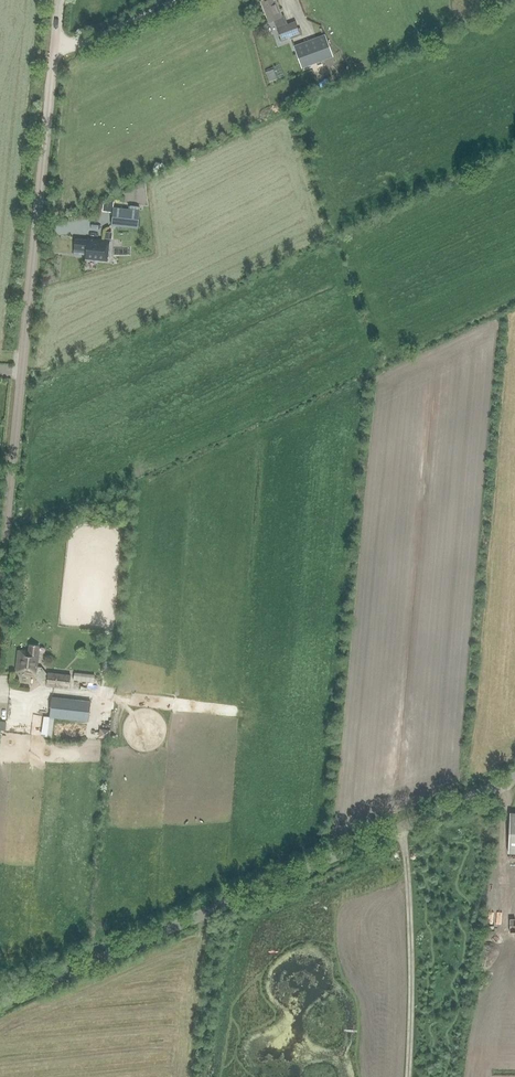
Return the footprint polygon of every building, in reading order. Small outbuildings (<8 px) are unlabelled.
[(277,28),(281,40),(299,33),(295,22),(287,25),(284,16),(282,16),(276,0),(275,0),(273,1),(273,0),(263,0),(260,1),(268,22),(274,20),(277,28)] [(333,54),(325,35),(294,47),(301,66),(333,54)] [(139,210),(113,207),(111,225),(138,227),(139,210)] [(78,253),(86,254),(85,258),(107,261),(109,240),(87,238),(87,240),(75,239),(74,249),(78,249),(78,253)] [(69,688),(71,675),(48,673),(48,675),(42,668),(37,667),(39,646),(29,645),(28,652),(18,651),(16,671),(28,673),(27,676),(35,677),(42,685),(69,688)] [(74,672),(73,680),(94,681),(94,673),(74,672)] [(90,701),(51,696),(49,717),(88,721),(90,701)] [(33,730),(40,730),(41,714),(34,714),(33,730)] [(98,728),(98,737),(109,737),(109,728),(98,728)]
